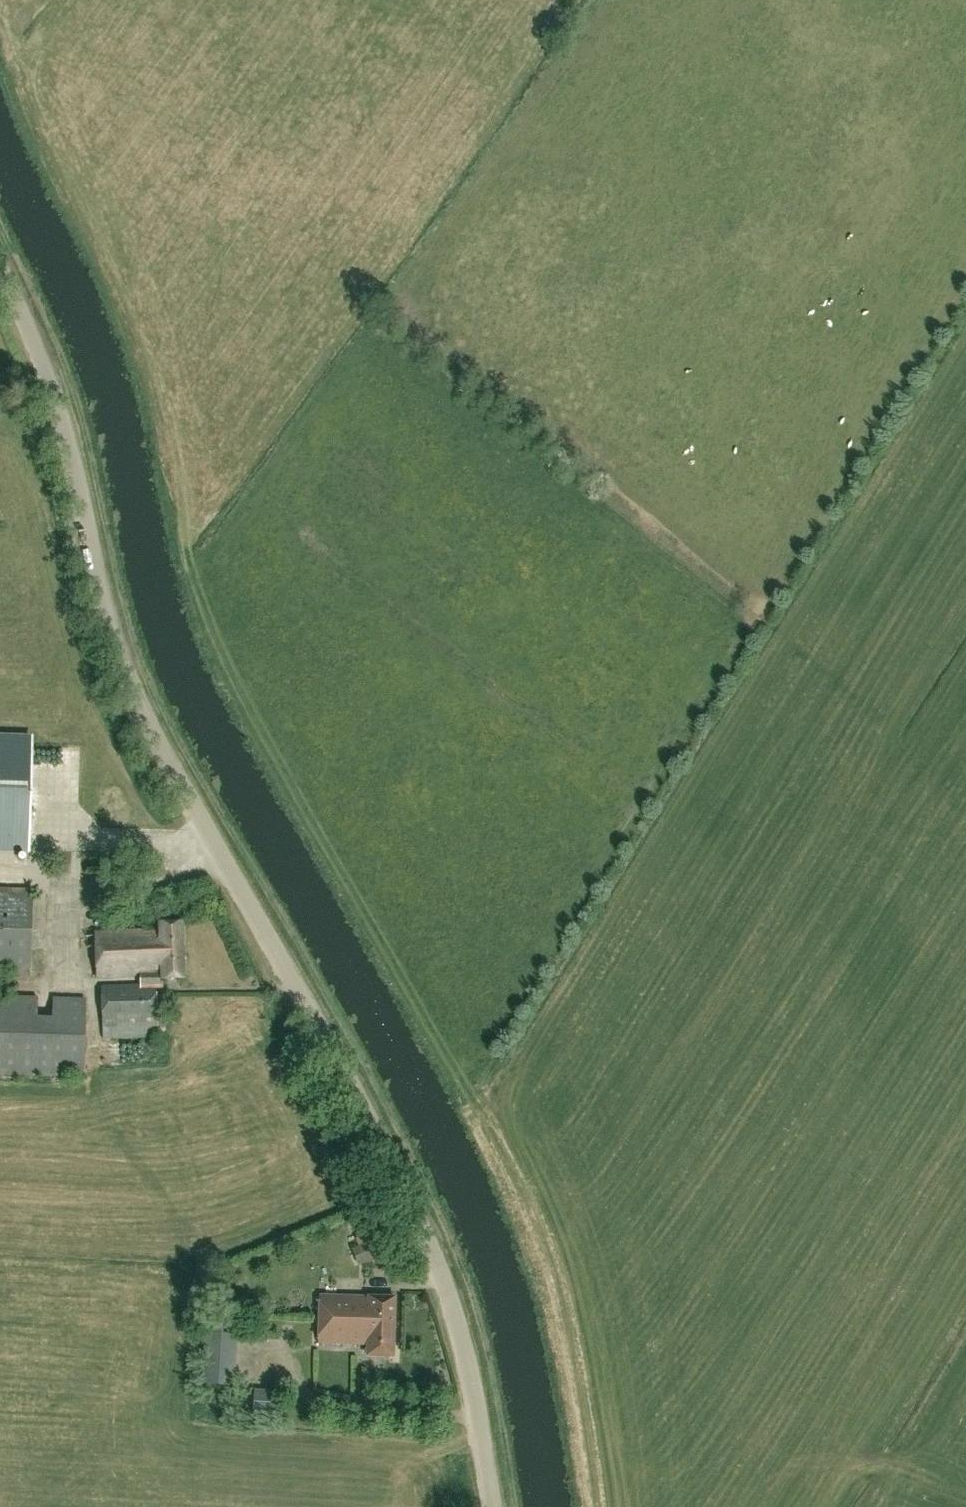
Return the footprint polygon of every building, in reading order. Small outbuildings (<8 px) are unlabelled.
[(31,739),(0,738),(0,849),(28,849),(31,739)] [(0,888),(0,973),(28,974),(31,889),(0,888)] [(158,930),(94,932),(96,978),(138,976),(139,985),(101,986),(103,1038),(156,1036),(156,1020),(163,1020),(163,1008),(155,1008),(154,985),(162,984),(162,979),(183,979),(181,922),(158,923),(158,930)] [(0,996),(0,1074),(82,1076),(84,999),(52,998),(51,1017),(36,1016),(37,997),(0,996)] [(375,1232),(356,1239),(366,1262),(384,1254),(375,1232)] [(393,1331),(393,1326),(394,1296),(318,1295),(318,1319),(318,1323),(363,1324),(363,1330),(393,1331)] [(233,1386),(237,1320),(205,1318),(201,1383),(233,1386)] [(366,1355),(392,1356),(393,1331),(363,1330),(363,1324),(318,1323),(317,1343),(367,1344),(366,1355)] [(259,1416),(281,1417),(283,1393),(261,1392),(259,1416)]
